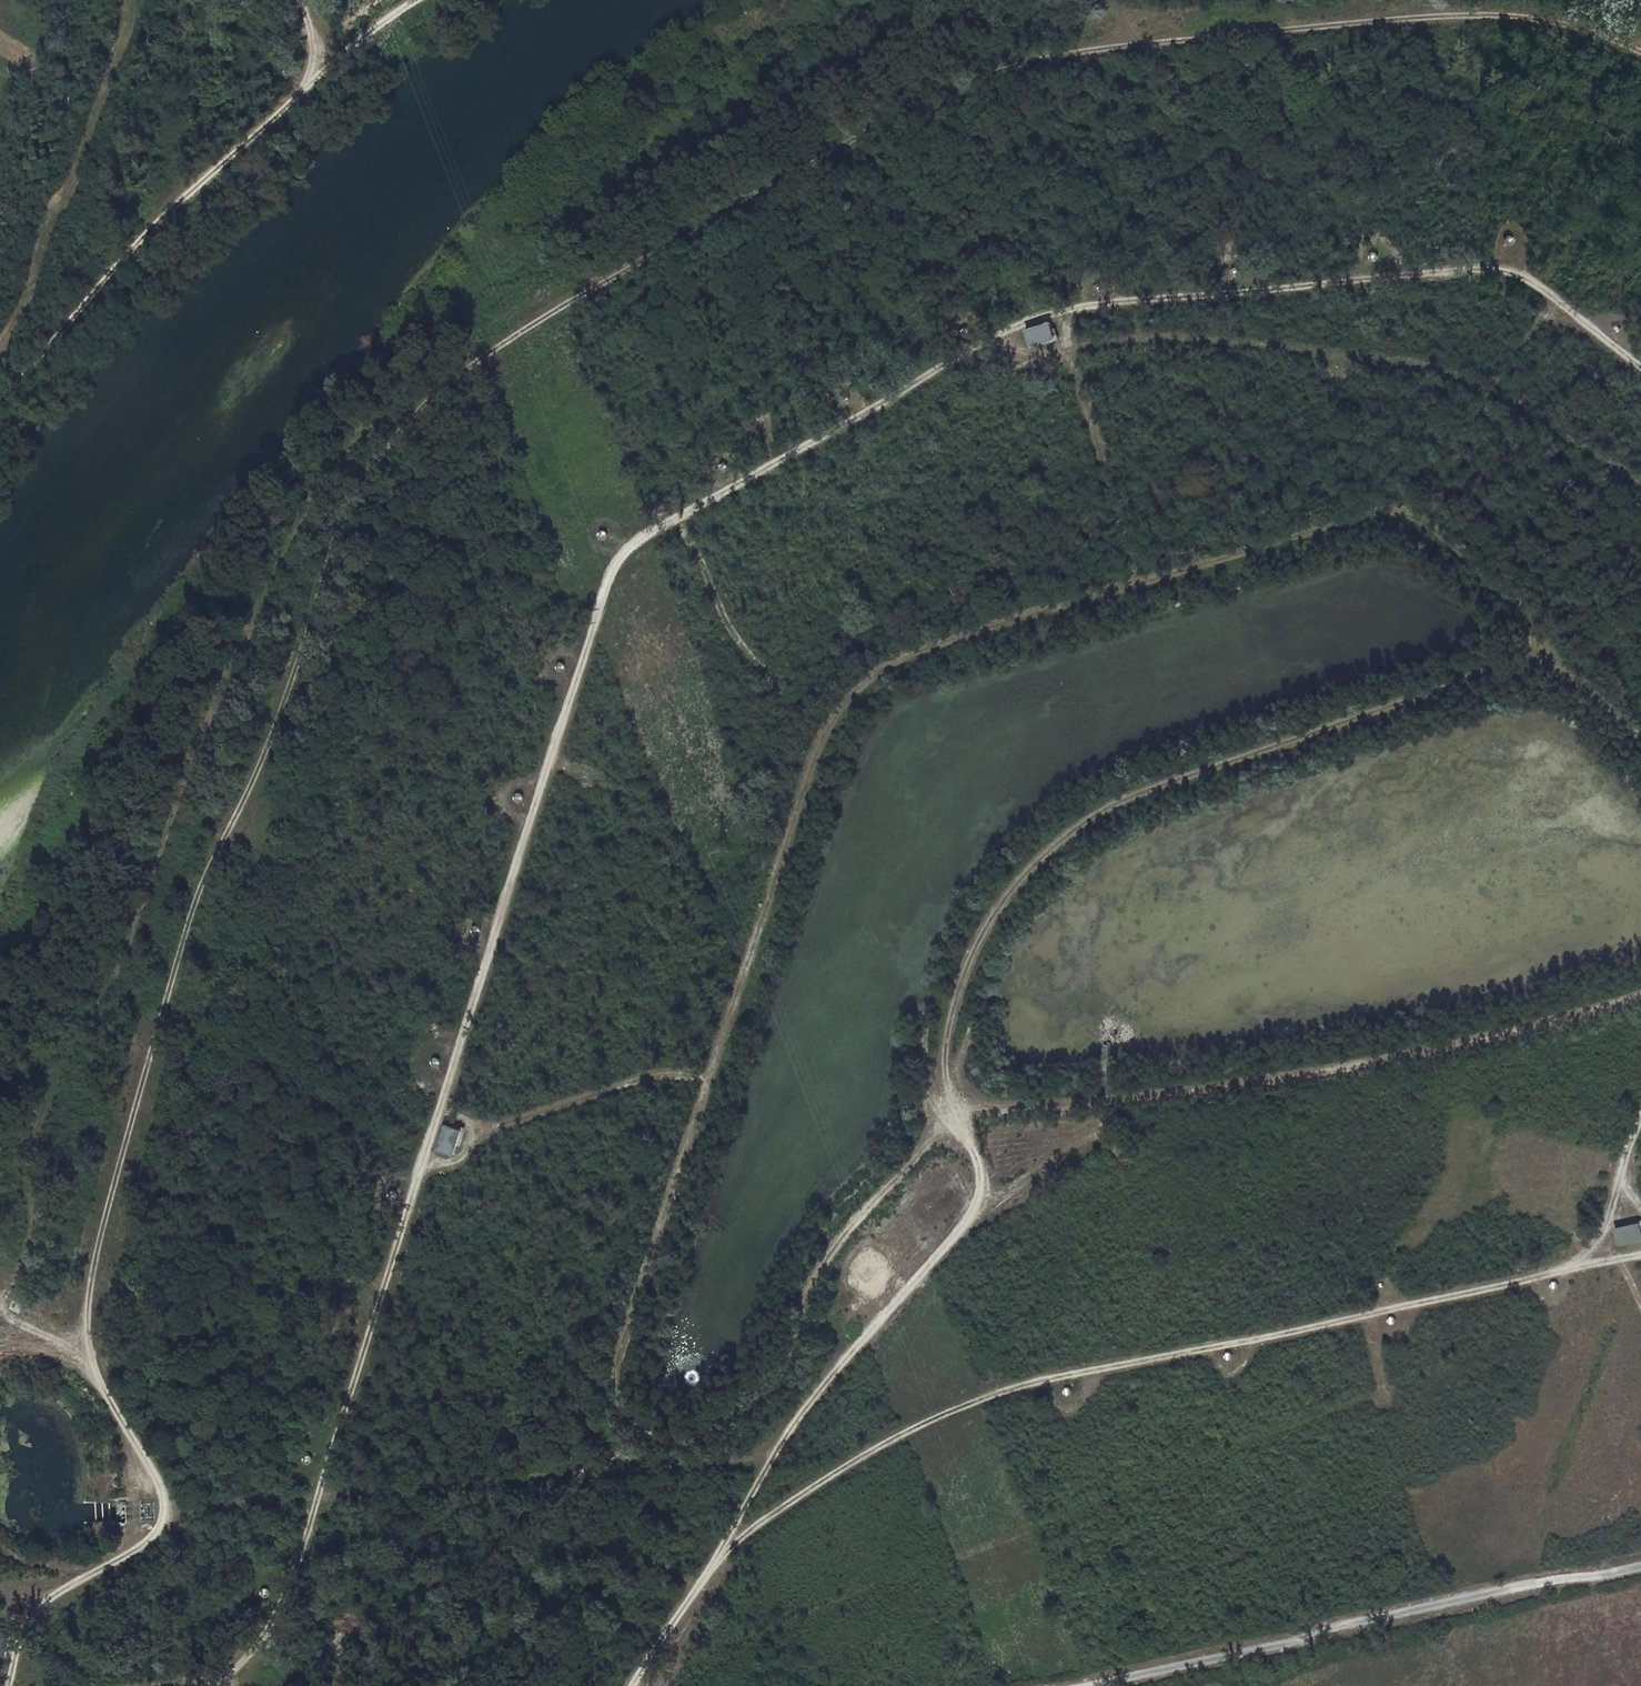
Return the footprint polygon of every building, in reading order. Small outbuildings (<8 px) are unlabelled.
[(1026,330),(1031,347),(1058,338),(1053,321),(1026,330)] [(462,1128),(443,1123),(436,1151),(455,1155),(462,1128)] [(391,1200),(394,1199),(396,1196),(396,1193),(394,1191),(391,1190),(388,1190),(387,1193),(387,1196),(388,1198),(391,1200)] [(1615,1226),(1619,1244),(1640,1240),(1640,1220),(1615,1226)] [(6,1656),(10,1633),(0,1632),(0,1655),(6,1656)]
